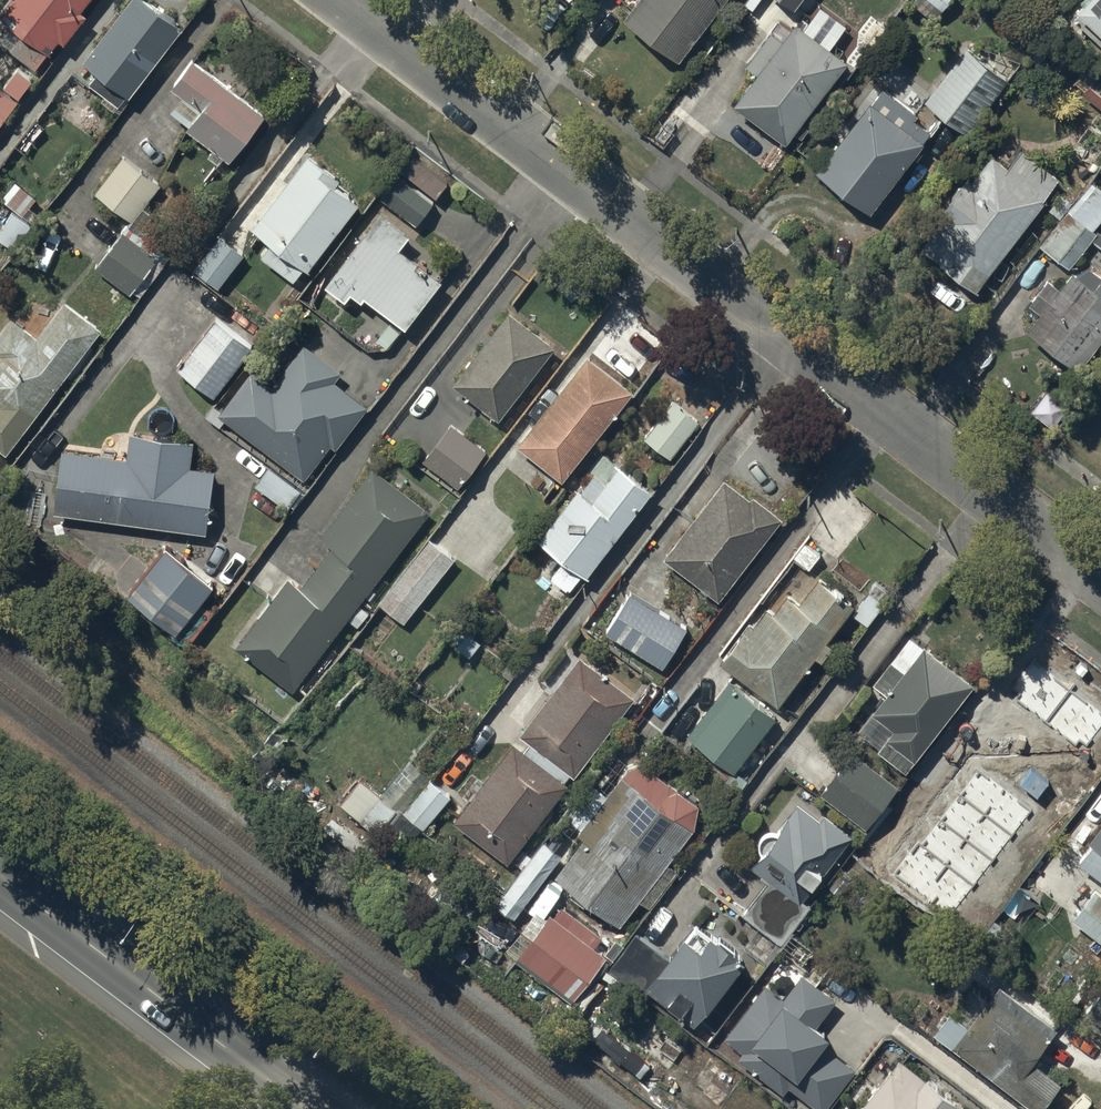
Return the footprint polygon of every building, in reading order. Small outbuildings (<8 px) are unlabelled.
[(0,11),(12,20),(0,36),(0,40),(37,68),(60,37),(65,41),(88,12),(82,7),(88,0),(9,0),(0,11)] [(85,58),(99,68),(88,83),(119,106),(182,23),(152,0),(129,0),(85,58)] [(724,0),(630,0),(633,2),(623,15),(681,58),(724,0)] [(910,6),(926,17),(936,3),(943,8),(949,0),(915,0),(910,6)] [(1076,5),(1100,29),(1100,0),(1081,0),(1076,5)] [(786,140),(848,58),(797,20),(784,37),(772,29),(747,63),(757,70),(734,101),(786,140)] [(966,46),(926,99),(967,129),(1006,76),(966,46)] [(266,111),(193,56),(171,85),(183,94),(172,109),(191,123),(188,127),(230,159),(266,111)] [(33,77),(19,66),(5,83),(19,94),(33,77)] [(0,84),(0,124),(19,99),(0,84)] [(871,210),(931,129),(915,117),(919,113),(884,87),(874,100),(871,99),(850,127),(818,171),(871,210)] [(1044,196),(1059,177),(1019,144),(1005,161),(995,152),(973,179),(968,174),(935,214),(944,222),(925,245),(975,286),(1047,198),(1044,196)] [(308,151),(252,224),(274,241),(263,255),(293,278),(304,264),(309,268),(361,199),(337,181),(340,176),(308,151)] [(124,154),(95,190),(133,219),(161,183),(124,154)] [(413,154),(402,168),(437,196),(448,181),(413,154)] [(398,173),(380,195),(415,223),(433,201),(398,173)] [(15,179),(3,196),(25,212),(37,196),(15,179)] [(1100,218),(1100,188),(1091,180),(1040,245),(1068,267),(1097,231),(1093,228),(1100,218)] [(14,209),(0,227),(0,233),(15,245),(32,223),(14,209)] [(406,326),(443,278),(400,246),(411,232),(381,210),(326,283),(346,299),(352,291),(363,299),(365,296),(406,326)] [(158,257),(123,230),(96,264),(131,291),(158,257)] [(245,253),(220,234),(194,269),(219,287),(245,253)] [(1025,327),(1078,368),(1100,338),(1100,279),(1088,269),(1082,276),(1075,271),(1060,291),(1044,279),(1028,301),(1039,310),(1025,327)] [(12,314),(0,330),(0,446),(7,451),(103,325),(65,296),(37,333),(12,314)] [(555,344),(509,309),(453,383),(499,419),(555,344)] [(253,343),(216,316),(177,367),(213,395),(253,343)] [(252,368),(218,414),(304,478),(331,442),(337,446),(368,404),(334,379),(342,369),(304,341),(273,383),(252,368)] [(631,388),(586,353),(517,443),(561,478),(631,388)] [(674,401),(646,437),(670,456),(699,421),(674,401)] [(459,487),(486,450),(451,424),(424,461),(459,487)] [(128,456),(63,448),(55,511),(208,532),(217,467),(191,464),(194,438),(131,430),(128,456)] [(578,487),(540,537),(587,574),(652,490),(619,464),(606,481),(595,472),(581,490),(578,487)] [(302,489),(269,465),(255,483),(288,508),(302,489)] [(430,510),(372,466),(320,534),(333,544),(317,565),(362,598),(430,510)] [(725,477),(664,556),(719,598),(783,516),(754,495),(752,498),(725,477)] [(381,603),(406,622),(456,558),(431,539),(381,603)] [(129,591),(175,630),(213,583),(167,545),(129,591)] [(362,598),(317,565),(302,585),(290,576),(237,645),(293,688),(362,598)] [(749,622),(720,661),(779,706),(817,657),(823,662),(834,648),(826,642),(855,604),(819,576),(799,602),(788,593),(774,611),(768,606),(753,625),(749,622)] [(689,626),(629,591),(605,631),(665,666),(689,626)] [(973,683),(925,646),(905,671),(892,660),(873,684),(885,693),(857,730),(881,749),(880,751),(905,770),(973,683)] [(570,770),(574,774),(634,695),(581,655),(521,733),(531,740),(524,749),(563,779),(570,770)] [(777,715),(731,680),(688,735),(734,770),(777,715)] [(1082,725),(1030,685),(963,770),(968,774),(959,785),(1004,819),(1013,808),(1016,810),(1082,725)] [(524,749),(515,742),(456,820),(508,860),(568,782),(563,779),(524,749)] [(854,751),(821,791),(866,827),(899,787),(854,751)] [(584,835),(554,875),(620,924),(639,899),(649,907),(679,868),(669,860),(694,828),(622,772),(577,830),(584,835)] [(377,830),(396,806),(361,778),(341,803),(377,830)] [(451,794),(431,778),(405,811),(425,827),(451,794)] [(751,864),(771,879),(746,913),(785,943),(813,905),(806,899),(855,834),(827,813),(822,819),(800,802),(786,821),(784,820),(751,864)] [(909,802),(870,851),(906,880),(945,830),(909,802)] [(1077,860),(1100,878),(1100,828),(1077,860)] [(516,916),(564,855),(547,842),(500,904),(516,916)] [(1070,918),(1100,941),(1100,897),(1091,890),(1070,918)] [(514,957),(572,1001),(608,955),(550,911),(514,957)] [(637,934),(611,968),(648,996),(653,990),(696,1023),(745,959),(713,934),(703,946),(687,934),(668,958),(637,934)] [(783,999),(767,986),(727,1037),(745,1050),(739,1058),(784,1092),(789,1085),(821,1108),(825,1108),(857,1068),(825,1044),(832,1035),(818,1024),(837,1000),(803,973),(783,999)] [(1050,1039),(1059,1028),(1002,985),(989,1001),(975,990),(955,1015),(952,1013),(936,1034),(1036,1108),(1042,1108),(1062,1082),(1035,1062),(1051,1040),(1050,1039)] [(1100,1023),(1100,993),(1087,1011),(1100,1023)] [(901,1058),(860,1108),(964,1108),(901,1058)]
